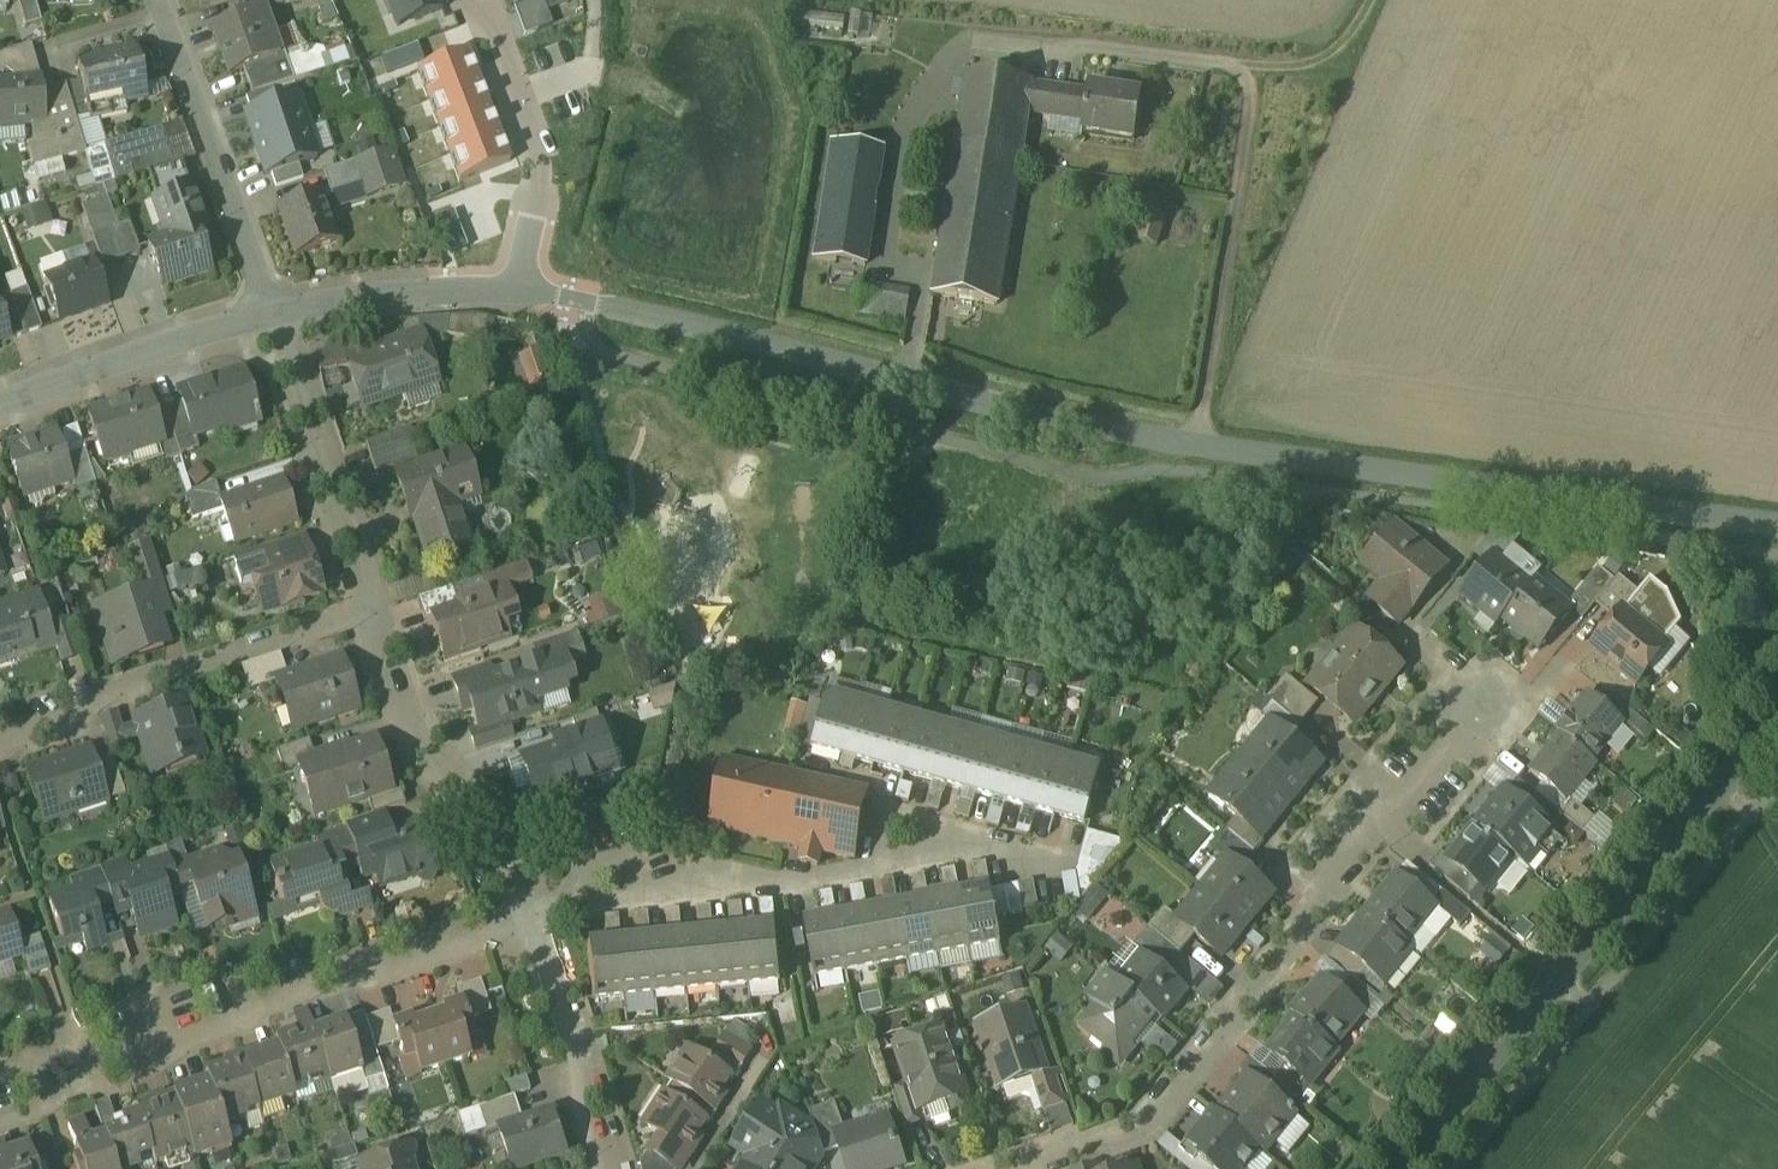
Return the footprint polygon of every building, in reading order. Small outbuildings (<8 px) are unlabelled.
[(25,29),(41,24),(34,0),(16,0),(25,29)] [(261,12),(261,14),(265,13),(296,2),(295,0),(257,0),(261,12)] [(439,0),(383,0),(389,16),(392,15),(397,28),(443,11),(439,0)] [(514,10),(538,0),(510,0),(514,10)] [(514,10),(525,37),(552,27),(542,0),(538,0),(514,10)] [(265,13),(261,14),(261,12),(252,15),(269,62),(280,58),(280,56),(265,13)] [(849,12),(846,36),(869,39),(872,14),(849,12)] [(845,19),(803,13),(801,31),(843,36),(845,19)] [(252,15),(213,28),(229,76),(243,71),(269,62),(252,15)] [(0,55),(0,73),(5,71),(18,81),(41,79),(31,46),(0,55)] [(100,57),(76,62),(81,83),(87,111),(90,111),(146,98),(134,51),(100,59),(100,57)] [(269,62),(243,71),(252,97),(273,90),(293,83),(284,55),(280,56),(280,58),(269,62)] [(420,73),(461,182),(507,165),(466,56),(420,73)] [(1033,84),(968,74),(957,146),(1022,156),(1028,114),(1033,84)] [(0,83),(0,130),(31,127),(45,126),(42,92),(41,79),(18,81),(0,83)] [(81,83),(65,87),(76,122),(91,118),(90,111),(87,111),(81,83)] [(1089,93),(1033,84),(1028,114),(1085,122),(1089,93)] [(65,87),(42,92),(45,126),(31,127),(32,145),(27,147),(34,170),(86,155),(76,122),(65,87)] [(1119,94),(1091,90),(1091,89),(1090,89),(1085,122),(1083,134),(1084,135),(1084,134),(1134,141),(1134,142),(1135,142),(1142,97),(1119,93),(1119,94)] [(251,112),(278,103),(273,90),(252,97),(246,99),(251,112)] [(251,112),(246,114),(256,146),(306,129),(296,97),(278,103),(251,112)] [(162,129),(104,147),(116,184),(133,179),(128,160),(168,148),(162,129)] [(306,129),(256,146),(267,177),(271,175),(299,166),(317,160),(306,129)] [(883,151),(833,143),(816,258),(866,266),(883,151)] [(1022,156),(957,146),(934,296),(998,306),(1022,156)] [(168,148),(128,160),(133,179),(148,174),(174,167),(168,148)] [(388,152),(358,162),(364,180),(363,180),(369,197),(400,188),(388,152)] [(358,162),(323,173),(329,191),(363,180),(364,180),(358,162)] [(174,167),(148,174),(157,200),(190,187),(182,164),(174,167)] [(304,180),(299,166),(271,175),(276,189),(304,180)] [(157,200),(154,202),(167,240),(168,239),(167,237),(196,227),(204,224),(191,187),(157,200)] [(319,195),(278,209),(296,257),(336,243),(319,195)] [(93,235),(118,226),(108,196),(83,205),(93,235)] [(30,232),(55,223),(47,202),(22,211),(30,232)] [(1165,219),(1142,212),(1133,240),(1157,247),(1165,219)] [(128,225),(110,232),(122,261),(140,254),(128,225)] [(196,227),(167,237),(168,239),(167,240),(148,247),(161,286),(211,269),(196,227)] [(110,232),(92,238),(103,268),(122,261),(110,232)] [(92,265),(44,281),(58,318),(76,312),(77,314),(105,304),(92,265)] [(911,293),(862,285),(858,314),(906,322),(911,293)] [(27,289),(10,296),(25,335),(42,330),(27,289)] [(8,338),(0,312),(0,341),(8,338)] [(472,316),(449,318),(446,336),(484,342),(488,318),(472,316)] [(420,334),(347,358),(364,407),(436,384),(420,334)] [(539,354),(522,359),(532,390),(549,384),(539,354)] [(242,371),(179,392),(182,403),(193,436),(195,436),(254,416),(256,422),(259,421),(257,417),(259,417),(257,409),(255,409),(242,371)] [(148,396),(88,415),(104,464),(159,446),(164,444),(154,415),(148,396)] [(182,403),(164,409),(165,412),(179,455),(199,448),(195,436),(193,436),(182,403)] [(179,455),(165,412),(154,415),(164,444),(159,446),(164,462),(180,458),(179,455)] [(411,430),(368,444),(378,474),(394,469),(422,459),(411,430)] [(56,431),(6,448),(23,497),(72,480),(65,458),(56,431)] [(85,452),(65,458),(72,480),(73,480),(76,490),(96,484),(85,452)] [(463,452),(424,465),(422,459),(394,469),(411,520),(414,519),(429,561),(471,548),(457,504),(477,498),(463,452)] [(222,501),(220,502),(223,510),(234,543),(296,523),(283,481),(222,501)] [(216,484),(192,492),(187,497),(185,498),(192,521),(223,510),(220,502),(222,501),(216,484)] [(1446,568),(1396,527),(1372,557),(1391,574),(1370,600),(1400,625),(1446,568)] [(1522,538),(1493,534),(1475,555),(1486,565),(1495,554),(1503,561),(1522,538)] [(295,539),(260,550),(269,575),(252,582),(261,608),(282,601),(284,608),(323,595),(311,559),(307,560),(305,552),(300,554),(295,539)] [(148,544),(128,551),(139,587),(160,580),(148,544)] [(1503,561),(1495,554),(1486,565),(1462,596),(1498,626),(1502,621),(1532,585),(1503,561)] [(1599,569),(1568,607),(1573,611),(1573,612),(1584,621),(1597,604),(1615,582),(1599,569)] [(194,571),(167,577),(170,591),(197,585),(194,571)] [(1615,582),(1597,604),(1617,620),(1627,608),(1628,609),(1640,593),(1619,577),(1615,582)] [(1568,607),(1536,581),(1532,585),(1502,621),(1539,652),(1573,612),(1573,611),(1568,607)] [(456,602),(428,611),(431,619),(445,661),(509,640),(506,631),(501,615),(512,611),(504,586),(456,602)] [(451,589),(417,600),(424,621),(431,619),(428,611),(456,602),(451,589)] [(147,593),(101,609),(112,641),(107,649),(111,659),(120,664),(128,662),(132,653),(166,642),(158,617),(156,617),(147,593)] [(0,609),(0,620),(0,621),(0,652),(9,649),(12,657),(55,643),(50,629),(39,596),(0,609)] [(1628,609),(1627,608),(1617,620),(1617,628),(1598,651),(1639,684),(1652,669),(1658,653),(1667,641),(1628,609)] [(68,623),(50,629),(55,643),(62,665),(80,659),(68,623)] [(1401,668),(1357,632),(1339,653),(1343,656),(1314,691),(1355,724),(1401,668)] [(575,634),(534,648),(538,661),(521,667),(532,699),(573,685),(561,651),(578,645),(575,634)] [(280,655),(241,668),(249,692),(277,683),(276,681),(287,677),(280,655)] [(287,677),(276,681),(277,683),(283,702),(294,699),(302,726),(292,729),(292,730),(293,732),(358,710),(341,660),(287,677)] [(521,667),(491,677),(489,668),(453,680),(459,697),(466,694),(479,733),(479,734),(507,725),(537,715),(532,699),(521,667)] [(1319,704),(1287,678),(1268,701),(1272,704),(1300,727),(1319,704)] [(1621,722),(1588,695),(1558,732),(1561,735),(1594,762),(1623,727),(1624,725),(1621,722)] [(859,704),(828,696),(813,749),(844,758),(859,704)] [(294,699),(283,702),(285,709),(276,712),(282,733),(292,730),(292,729),(302,726),(294,699)] [(185,702),(162,709),(165,716),(139,724),(142,736),(139,737),(143,748),(146,747),(154,768),(175,761),(177,768),(204,759),(185,702)] [(889,713),(859,704),(844,758),(874,766),(889,713)] [(1300,727),(1272,704),(1262,716),(1270,724),(1271,722),(1291,738),(1300,727)] [(1655,732),(1629,711),(1621,722),(1624,725),(1623,727),(1645,745),(1655,732)] [(597,712),(557,726),(564,746),(580,741),(583,749),(597,745),(607,741),(597,712)] [(919,721),(889,713),(874,766),(904,774),(919,721)] [(116,716),(100,721),(112,757),(128,751),(116,716)] [(949,729),(919,721),(904,774),(934,783),(949,729)] [(1270,724),(1241,760),(1292,802),(1304,786),(1322,764),(1291,738),(1271,722),(1270,724)] [(507,725),(479,734),(479,733),(470,736),(476,752),(512,741),(507,725)] [(979,738),(949,729),(934,783),(964,791),(979,738)] [(1561,735),(1531,772),(1567,801),(1568,802),(1570,798),(1598,765),(1594,762),(1561,735)] [(1009,746),(979,738),(964,791),(995,799),(1009,746)] [(315,761),(298,766),(298,768),(315,818),(368,801),(392,793),(391,791),(374,741),(315,761)] [(564,746),(522,760),(529,783),(526,784),(523,790),(525,796),(531,799),(534,798),(535,801),(593,782),(583,749),(580,741),(564,746)] [(308,742),(276,752),(284,774),(298,768),(298,766),(315,761),(308,742)] [(608,777),(597,745),(583,749),(593,782),(608,777)] [(1039,754),(1009,746),(995,799),(1025,808),(1039,754)] [(91,751),(32,771),(48,819),(105,800),(107,800),(95,763),(91,751)] [(1070,763),(1039,754),(1025,808),(1055,816),(1070,763)] [(112,757),(95,763),(107,800),(105,800),(105,802),(125,796),(112,757)] [(1292,802),(1241,760),(1221,784),(1237,797),(1226,810),(1237,819),(1260,838),(1261,837),(1278,816),(1279,817),(1292,802)] [(826,784),(725,762),(712,829),(805,849),(802,864),(818,868),(822,852),(854,859),(867,794),(826,785),(826,784)] [(1101,771),(1070,763),(1055,816),(1086,825),(1101,771)] [(1558,813),(1518,781),(1509,791),(1555,828),(1564,818),(1558,813)] [(913,787),(901,784),(896,800),(909,804),(913,787)] [(392,793),(368,801),(373,816),(376,816),(406,806),(400,789),(391,791),(392,793)] [(1509,791),(1507,790),(1476,827),(1516,859),(1526,867),(1556,830),(1555,828),(1509,791)] [(944,796),(931,792),(927,808),(939,812),(944,796)] [(1598,821),(1570,798),(1568,802),(1567,801),(1558,813),(1564,818),(1585,836),(1598,821)] [(974,804),(961,800),(957,817),(969,820),(974,804)] [(1004,812),(991,809),(987,825),(999,829),(1004,812)] [(373,816),(345,826),(358,865),(362,876),(375,872),(365,844),(383,838),(376,816),(373,816)] [(1034,821),(1021,817),(1017,833),(1030,837),(1034,821)] [(1260,838),(1237,819),(1227,831),(1255,854),(1266,841),(1261,837),(1260,838)] [(345,826),(315,836),(320,850),(328,875),(345,870),(358,865),(345,826)] [(383,838),(365,844),(375,872),(379,883),(414,871),(416,877),(423,881),(431,878),(434,871),(420,826),(383,838)] [(1516,859),(1476,827),(1449,860),(1448,861),(1480,886),(1479,887),(1480,887),(1488,894),(1516,859)] [(1109,866),(1117,837),(1090,830),(1079,874),(1092,877),(1096,862),(1109,866)] [(1255,854),(1227,831),(1213,848),(1229,860),(1232,863),(1233,862),(1253,879),(1265,863),(1255,854)] [(180,842),(165,847),(169,860),(178,890),(193,885),(186,865),(188,865),(180,842)] [(320,850),(270,866),(284,908),(317,897),(322,913),(332,918),(353,911),(346,889),(342,891),(337,876),(346,873),(345,870),(328,875),(320,850)] [(1480,886),(1448,861),(1449,860),(1442,854),(1430,867),(1470,899),(1480,887),(1479,887),(1480,886)] [(237,860),(221,866),(218,855),(188,865),(186,865),(193,885),(201,911),(206,909),(211,922),(218,926),(227,923),(230,917),(253,909),(237,860)] [(131,908),(121,876),(129,873),(125,860),(99,869),(109,897),(114,914),(131,908)] [(129,873),(121,876),(131,908),(138,930),(155,924),(158,932),(175,926),(165,895),(178,890),(169,860),(129,873)] [(1233,862),(1232,863),(1229,860),(1203,893),(1247,929),(1273,895),(1253,879),(1233,862)] [(986,864),(973,866),(976,883),(989,880),(986,864)] [(99,869),(69,879),(74,894),(90,890),(94,901),(109,897),(99,869)] [(955,869),(943,872),(945,888),(958,886),(955,869)] [(1435,903),(1400,874),(1379,901),(1382,904),(1373,916),(1408,945),(1438,908),(1439,906),(1435,903)] [(925,875),(912,878),(915,894),(928,892),(925,875)] [(1076,875),(1062,877),(1067,905),(1081,902),(1076,875)] [(1036,879),(993,888),(999,915),(1042,907),(1036,879)] [(894,881),(881,883),(884,900),(897,897),(894,881)] [(863,887),(850,889),(853,905),(866,903),(863,887)] [(74,894),(49,903),(62,943),(81,937),(85,951),(107,944),(94,901),(90,890),(74,894)] [(991,890),(959,896),(969,950),(1001,944),(991,890)] [(832,892),(820,895),(823,911),(836,909),(832,892)] [(1247,929),(1203,893),(1179,922),(1197,937),(1224,957),(1247,929)] [(1471,916),(1443,893),(1435,903),(1439,906),(1438,908),(1461,927),(1471,916)] [(959,896),(929,902),(939,956),(969,950),(959,896)] [(773,901),(760,903),(762,919),(775,918),(773,901)] [(929,902),(898,907),(908,962),(939,956),(929,902)] [(742,904),(729,906),(731,922),(744,921),(742,904)] [(711,907),(698,909),(700,925),(713,924),(711,907)] [(898,907),(867,913),(877,967),(908,962),(898,907)] [(680,910),(667,911),(668,928),(682,927),(680,910)] [(1179,922),(1166,910),(1150,930),(1181,956),(1197,937),(1179,922)] [(0,916),(0,962),(22,955),(23,955),(19,943),(9,913),(0,916)] [(649,913),(636,914),(637,931),(651,930),(649,913)] [(867,913),(836,919),(847,973),(877,967),(867,913)] [(1373,916),(1369,913),(1341,948),(1367,970),(1384,984),(1413,949),(1408,945),(1373,916)] [(618,916),(605,917),(606,934),(619,933),(618,916)] [(836,919),(805,925),(815,979),(847,973),(836,919)] [(776,928),(744,931),(749,986),(781,983),(776,928)] [(1181,956),(1150,930),(1134,949),(1141,954),(1142,954),(1167,974),(1181,956)] [(744,931),(713,934),(718,989),(749,986),(744,931)] [(713,934),(682,937),(687,992),(718,989),(713,934)] [(1493,935),(1483,951),(1503,963),(1513,947),(1493,935)] [(39,936),(19,943),(23,955),(22,955),(30,978),(51,971),(39,936)] [(682,937),(651,940),(656,995),(687,992),(682,937)] [(1049,950),(1065,961),(1074,948),(1059,937),(1049,950)] [(651,940),(619,943),(625,998),(656,995),(651,940)] [(619,943),(587,946),(593,1001),(625,998),(619,943)] [(1367,970),(1341,948),(1329,962),(1351,980),(1355,984),(1367,970)] [(1167,974),(1142,954),(1141,954),(1117,983),(1158,1017),(1165,1022),(1189,992),(1167,974)] [(1106,974),(1085,1000),(1095,1008),(1078,1029),(1106,1052),(1118,1037),(1132,1049),(1158,1017),(1117,983),(1106,974)] [(1355,984),(1351,980),(1339,994),(1364,1015),(1363,1016),(1366,1018),(1378,1003),(1355,984)] [(481,981),(457,989),(461,1003),(463,1002),(469,1021),(491,1013),(481,981)] [(1323,981),(1307,1000),(1305,998),(1293,1013),(1296,1016),(1334,1048),(1335,1047),(1331,1044),(1341,1033),(1350,1033),(1363,1016),(1364,1015),(1339,994),(1323,981)] [(461,1003),(444,1009),(445,1014),(429,1019),(445,1066),(469,1058),(464,1040),(474,1037),(469,1021),(463,1002),(461,1003)] [(389,1011),(365,1019),(373,1041),(376,1051),(399,1044),(393,1025),(394,1025),(389,1011)] [(1024,1013),(980,1027),(1000,1085),(1044,1070),(1024,1013)] [(363,1014),(342,1021),(343,1023),(344,1023),(353,1048),(373,1041),(365,1019),(363,1014)] [(1334,1048),(1296,1016),(1285,1029),(1285,1032),(1269,1052),(1286,1065),(1311,1086),(1312,1084),(1325,1069),(1324,1060),(1334,1048)] [(429,1019),(414,1025),(412,1019),(394,1025),(393,1025),(399,1044),(404,1060),(414,1056),(420,1074),(445,1066),(429,1019)] [(343,1023),(329,1028),(328,1030),(315,1034),(331,1081),(360,1072),(353,1048),(344,1023),(343,1023)] [(945,1031),(896,1048),(919,1112),(949,1102),(943,1083),(960,1077),(945,1031)] [(303,1045),(298,1046),(294,1034),(276,1041),(279,1050),(292,1087),(307,1082),(309,1089),(330,1082),(314,1033),(301,1038),(303,1045)] [(373,1041),(353,1048),(360,1072),(364,1084),(365,1084),(384,1077),(375,1051),(376,1051),(373,1041)] [(279,1050),(243,1062),(258,1109),(295,1097),(292,1087),(279,1050)] [(717,1050),(708,1062),(694,1053),(687,1064),(680,1065),(670,1081),(673,1083),(719,1112),(716,1110),(722,1100),(720,1092),(728,1081),(732,1084),(743,1067),(717,1050)] [(241,1057),(227,1062),(225,1064),(226,1067),(206,1074),(223,1125),(244,1119),(242,1114),(258,1109),(243,1062),(241,1057)] [(1274,1079),(1251,1060),(1240,1073),(1247,1078),(1248,1077),(1267,1093),(1276,1082),(1276,1081),(1274,1079)] [(1311,1086),(1286,1065),(1274,1079),(1276,1081),(1276,1082),(1302,1103),(1316,1087),(1312,1084),(1311,1086)] [(331,1081),(330,1082),(334,1094),(337,1093),(344,1097),(367,1089),(365,1084),(364,1084),(360,1072),(331,1081)] [(209,1084),(173,1095),(194,1159),(230,1147),(223,1125),(206,1074),(205,1074),(209,1084)] [(1053,1075),(1035,1081),(1045,1111),(1063,1105),(1053,1075)] [(960,1077),(943,1083),(949,1102),(953,1112),(970,1106),(960,1077)] [(1267,1093),(1248,1077),(1247,1078),(1218,1114),(1214,1111),(1214,1112),(1266,1154),(1296,1117),(1294,1115),(1296,1113),(1292,1110),(1290,1112),(1267,1093)] [(526,1078),(504,1085),(508,1098),(514,1097),(530,1091),(526,1078)] [(673,1083),(667,1093),(668,1099),(660,1113),(653,1114),(645,1126),(660,1136),(649,1153),(674,1168),(680,1168),(689,1155),(690,1155),(697,1145),(696,1137),(703,1126),(708,1129),(719,1112),(673,1083)] [(173,1095),(145,1104),(148,1113),(139,1116),(152,1155),(156,1166),(175,1160),(177,1164),(194,1159),(173,1095)] [(508,1098),(477,1109),(485,1130),(486,1133),(499,1129),(499,1127),(522,1119),(514,1097),(508,1098)] [(109,1101),(94,1106),(102,1131),(117,1126),(109,1101)] [(763,1104),(740,1139),(755,1149),(742,1168),(807,1168),(810,1163),(798,1128),(802,1123),(802,1122),(781,1109),(778,1114),(763,1104)] [(836,1105),(810,1113),(816,1129),(824,1154),(841,1149),(836,1133),(844,1130),(836,1105)] [(477,1109),(457,1116),(465,1137),(485,1130),(477,1109)] [(522,1119),(499,1127),(499,1129),(510,1164),(534,1157),(536,1164),(567,1154),(552,1109),(522,1119)] [(1214,1112),(1184,1149),(1208,1168),(1248,1168),(1262,1152),(1265,1155),(1266,1154),(1214,1112)] [(121,1122),(124,1130),(105,1137),(115,1168),(135,1168),(138,1168),(136,1161),(152,1155),(139,1116),(121,1122)] [(84,1120),(67,1125),(82,1168),(115,1168),(105,1137),(90,1142),(84,1120)] [(816,1129),(803,1120),(802,1122),(802,1123),(798,1128),(810,1163),(826,1158),(824,1154),(816,1129)] [(861,1129),(860,1125),(844,1130),(836,1133),(841,1149),(848,1168),(887,1168),(885,1164),(901,1158),(888,1120),(861,1129)] [(331,1137),(334,1162),(357,1159),(354,1134),(331,1137)] [(356,1164),(358,1168),(412,1168),(410,1165),(415,1155),(412,1146),(356,1164)] [(285,1148),(273,1153),(277,1167),(289,1163),(285,1148)] [(4,1158),(7,1168),(3,1168),(39,1168),(38,1167),(38,1165),(32,1167),(26,1151),(4,1158)]
